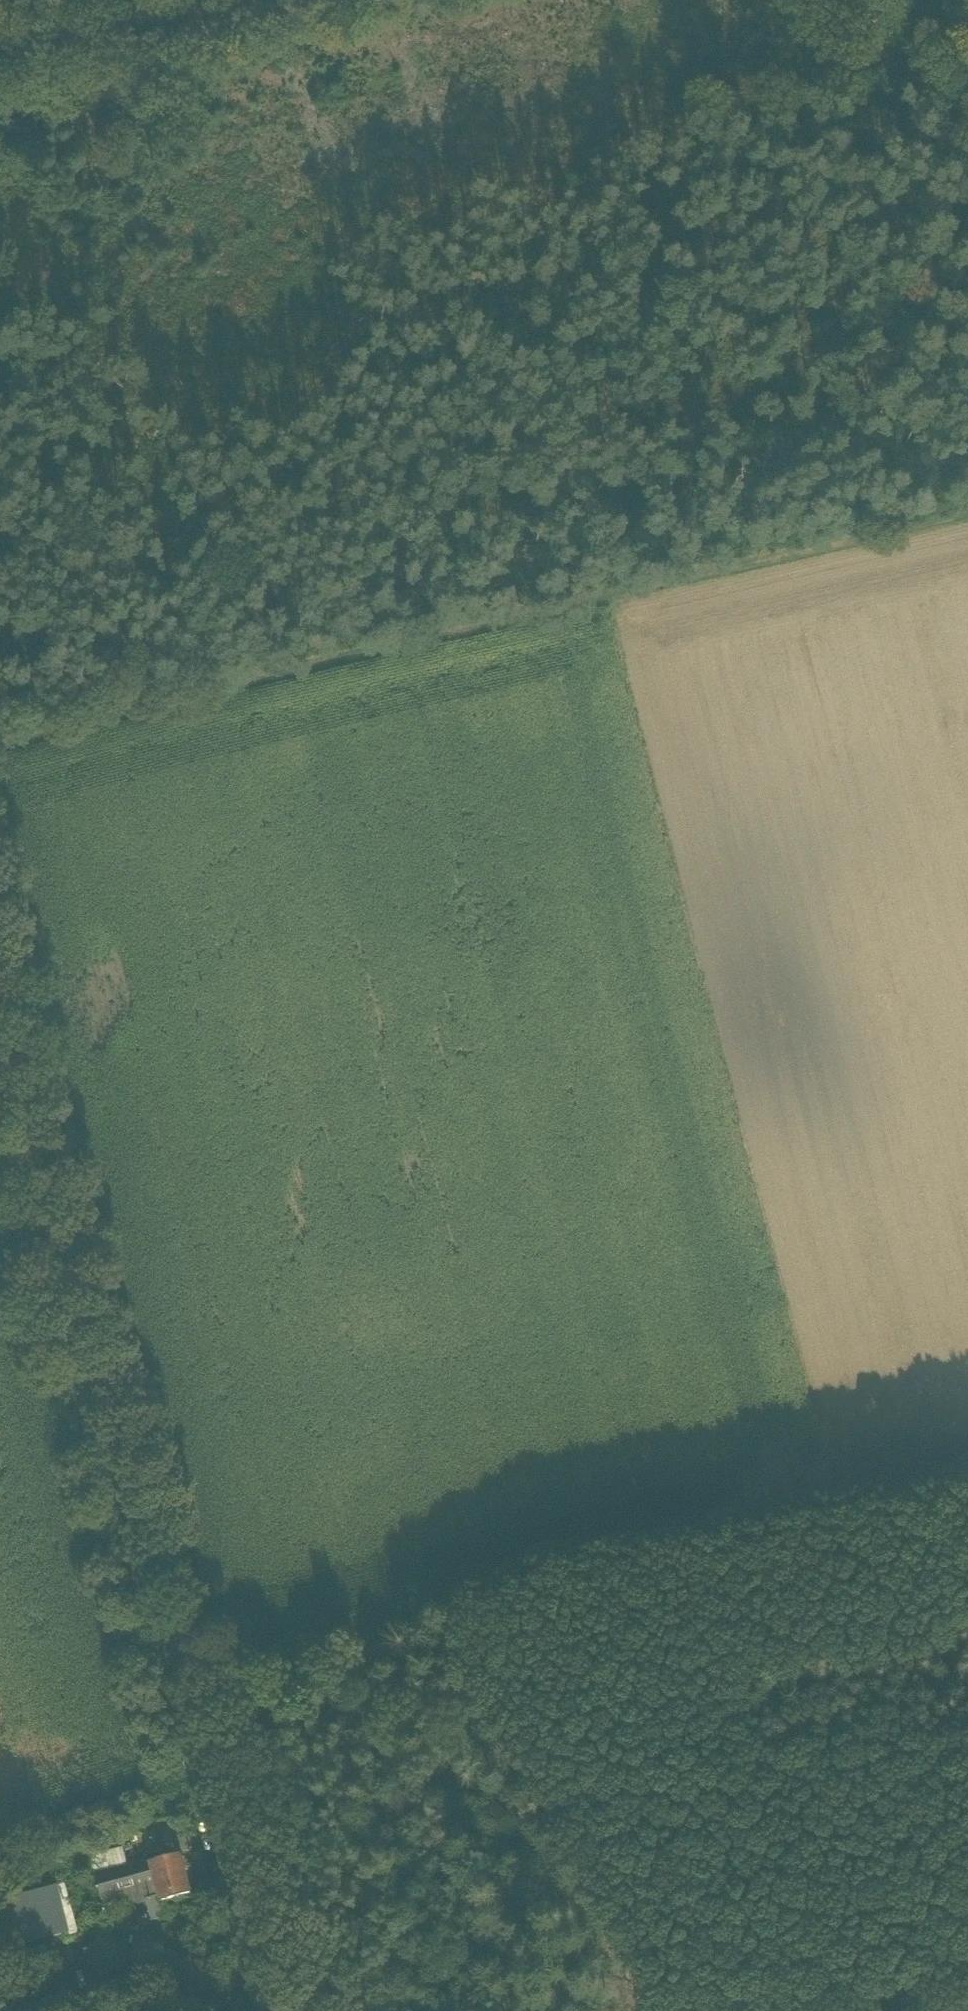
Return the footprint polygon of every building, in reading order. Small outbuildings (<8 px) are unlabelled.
[(119,1848),(90,1856),(95,1876),(123,1868),(119,1848)] [(160,1901),(161,1901),(190,1893),(179,1853),(150,1861),(159,1896),(160,1901)] [(123,1868),(95,1876),(104,1911),(147,1899),(159,1896),(150,1861),(123,1868)] [(64,1885),(63,1886),(61,1877),(53,1879),(55,1886),(67,1933),(75,1931),(68,1904),(69,1903),(64,1885)] [(0,1900),(0,1902),(12,1946),(67,1933),(55,1886),(0,1900)] [(160,1901),(159,1896),(147,1899),(152,1919),(166,1916),(161,1901),(160,1901)]
